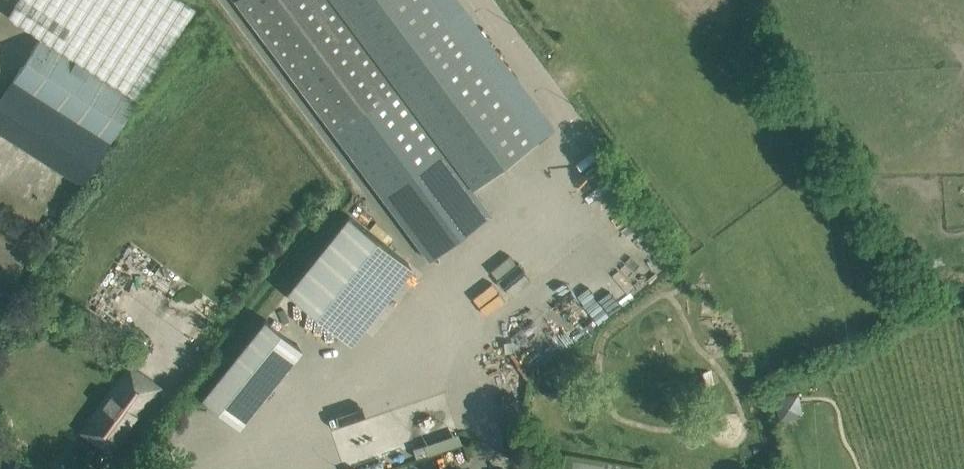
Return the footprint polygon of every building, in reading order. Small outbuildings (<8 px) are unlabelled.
[(182,0),(20,0),(9,17),(41,38),(139,97),(195,9),(182,0)] [(337,0),(241,0),(432,259),(494,214),(474,186),(337,0)] [(474,186),(538,138),(436,0),(337,0),(474,186)] [(41,38),(14,79),(112,141),(139,97),(41,38)] [(14,79),(0,101),(0,133),(84,186),(112,141),(14,79)] [(349,215),(287,291),(352,343),(413,267),(349,215)] [(241,427),(304,349),(265,318),(203,396),(241,427)] [(130,363),(80,433),(112,457),(163,387),(130,363)] [(795,393),(773,394),(774,417),(796,417),(795,393)]
